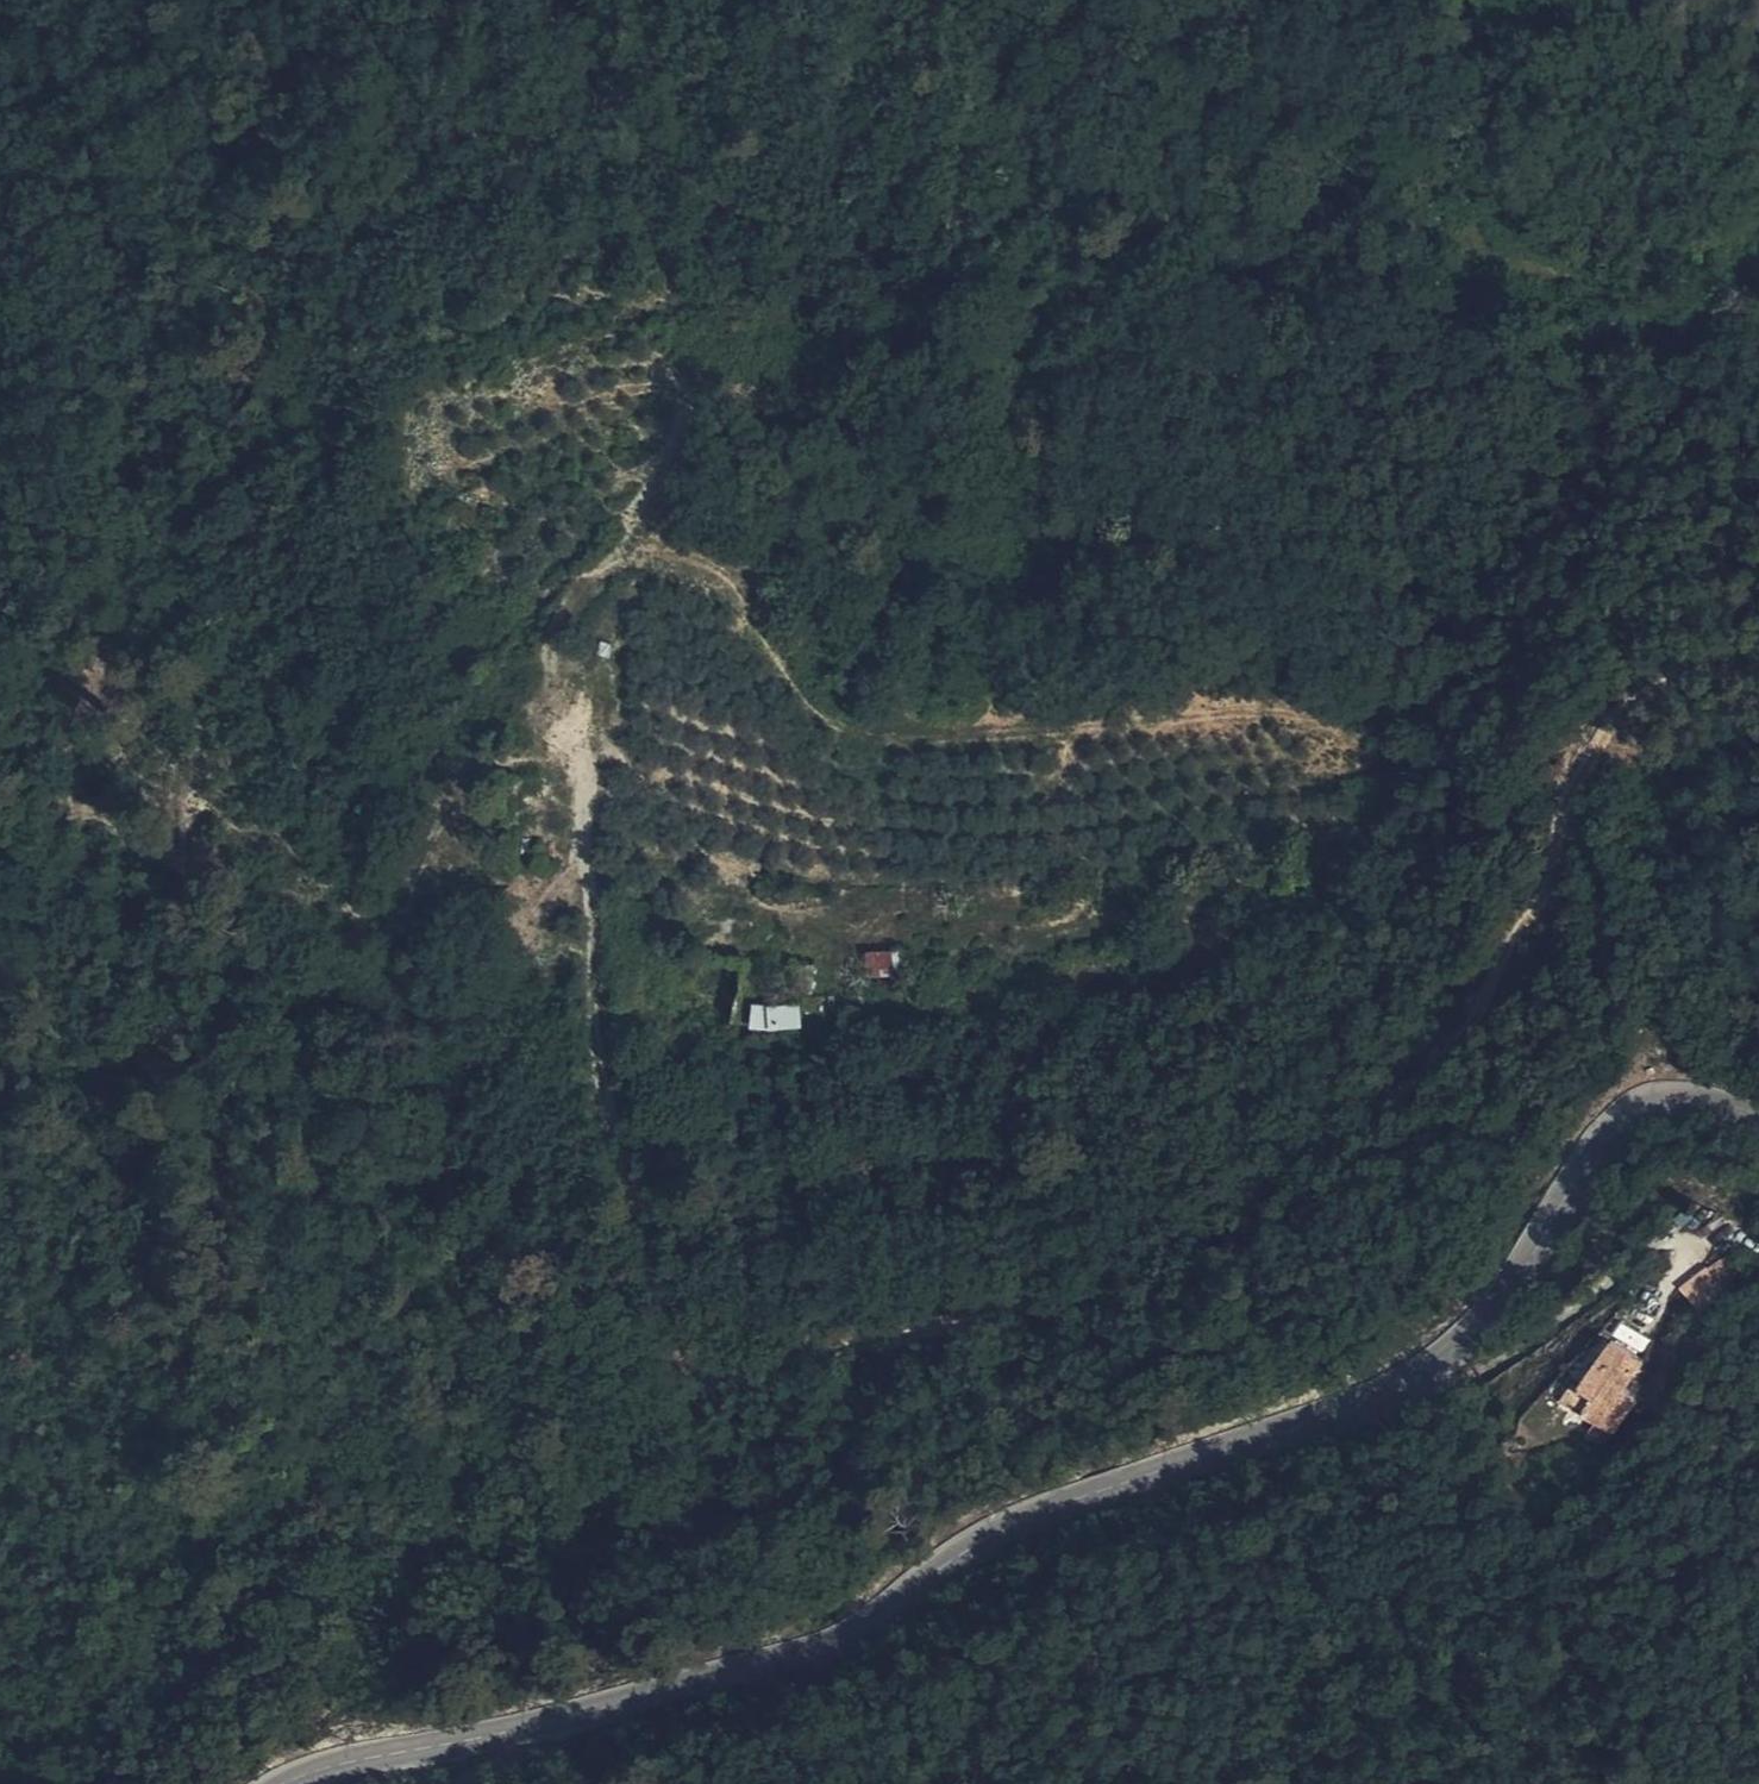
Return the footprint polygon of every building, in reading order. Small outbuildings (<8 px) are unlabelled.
[(779,1020),(776,1001),(734,1002),(732,1022),(779,1020)] [(1715,1230),(1697,1244),(1715,1268),(1733,1255),(1715,1230)] [(1715,1268),(1697,1244),(1673,1261),(1690,1286),(1715,1268)] [(1599,1314),(1561,1359),(1567,1364),(1553,1381),(1577,1399),(1566,1413),(1586,1431),(1625,1383),(1605,1367),(1629,1337),(1599,1314)]
